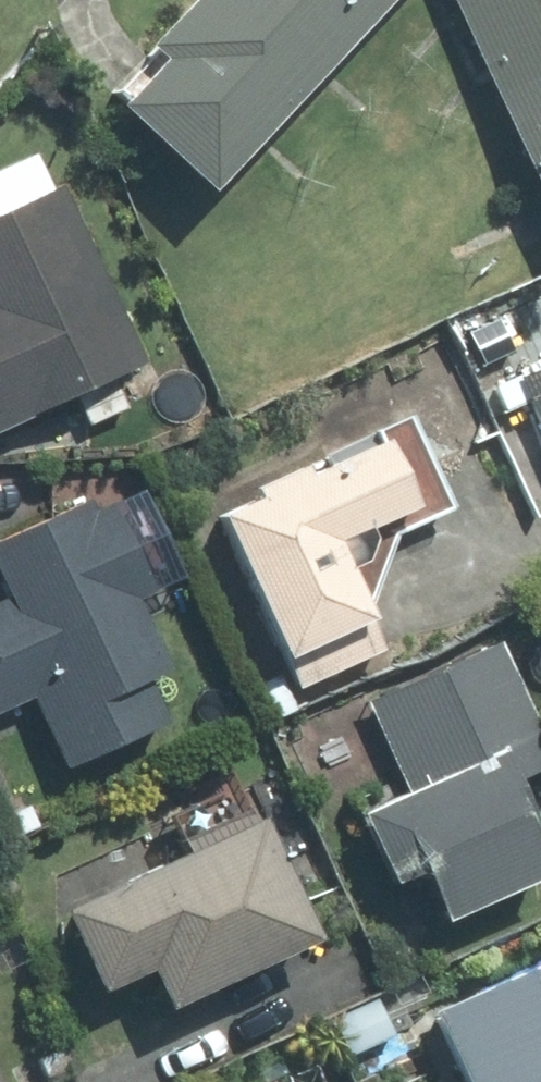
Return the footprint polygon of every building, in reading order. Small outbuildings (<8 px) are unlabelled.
[(96,95),(203,197),(392,0),(188,0),(96,95)] [(540,180),(540,0),(461,0),(540,180)] [(35,135),(0,151),(0,415),(136,352),(35,135)] [(511,374),(540,440),(540,361),(511,374)] [(401,532),(359,444),(192,522),(274,695),(356,656),(316,572),(401,532)] [(102,506),(0,551),(0,714),(20,706),(49,771),(148,727),(131,688),(161,674),(134,614),(179,594),(166,566),(136,579),(102,506)] [(358,703),(400,802),(345,825),(380,907),(415,893),(427,922),(540,873),(540,857),(523,814),(527,732),(490,647),(358,703)] [(246,825),(44,920),(84,1003),(138,978),(157,1018),(305,948),(246,825)] [(440,1020),(471,1081),(540,1081),(540,971),(440,1020)]
